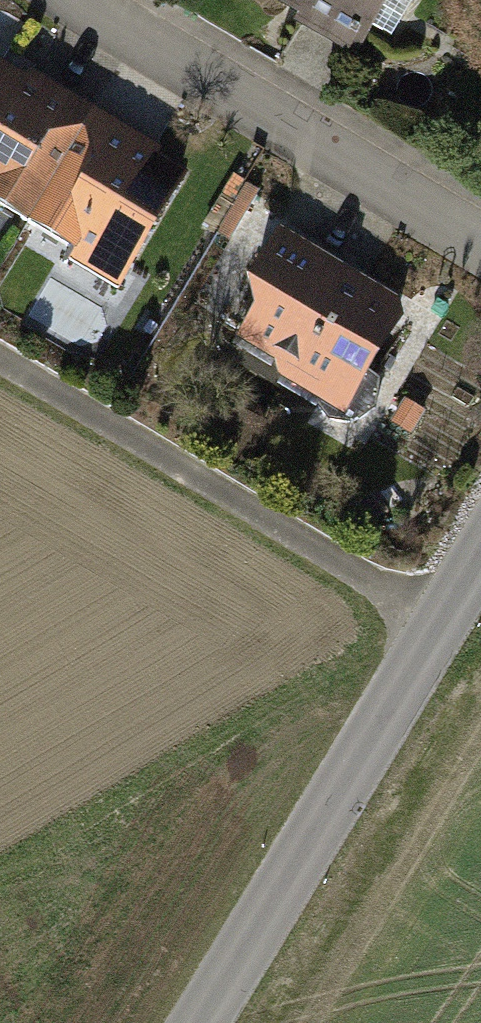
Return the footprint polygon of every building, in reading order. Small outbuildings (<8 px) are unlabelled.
[(347,49),(359,29),(381,43),(408,0),(268,0),(347,49)] [(103,111),(36,71),(31,80),(0,61),(0,207),(34,227),(103,111)] [(170,151),(103,111),(34,227),(83,257),(74,273),(125,303),(199,179),(165,159),(170,151)] [(262,190),(236,177),(211,225),(236,238),(262,190)] [(403,302),(282,226),(255,281),(257,324),(242,341),(280,365),(276,372),(306,390),(332,423),(358,425),(378,407),(378,378),(408,330),(403,302)] [(424,411),(404,399),(390,423),(409,435),(424,411)]
